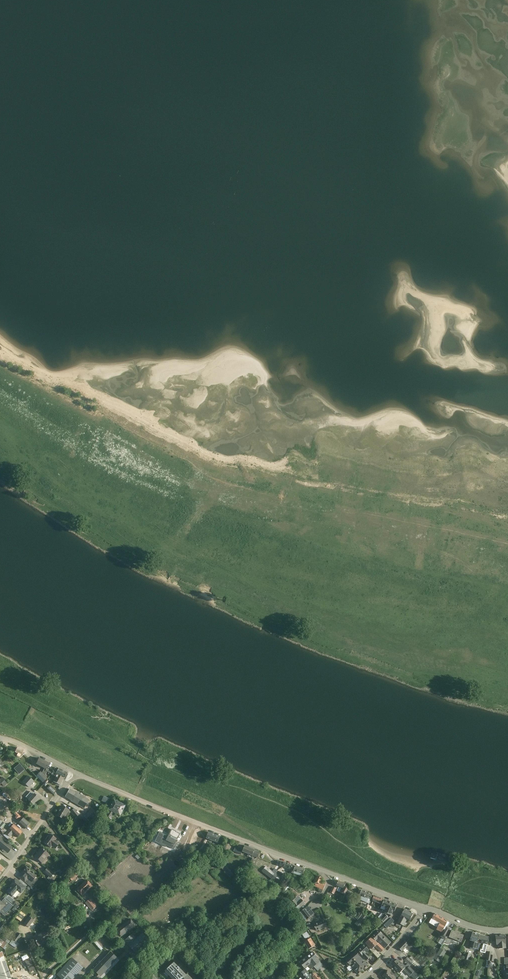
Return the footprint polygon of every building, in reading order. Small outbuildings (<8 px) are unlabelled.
[(23,751),(17,748),(13,755),(15,757),(16,757),(20,758),(24,754),(25,753),(22,752),(23,751)] [(48,766),(49,764),(39,758),(36,764),(46,769),(45,770),(51,774),(53,771),(54,770),(48,766)] [(64,777),(64,778),(67,773),(58,768),(56,767),(55,768),(53,771),(57,774),(53,781),(60,785),(64,777)] [(47,778),(40,771),(36,776),(43,783),(47,778)] [(34,781),(28,776),(22,782),(28,787),(34,781)] [(51,785),(48,788),(54,794),(57,791),(51,785)] [(76,793),(69,789),(65,797),(71,800),(71,801),(84,809),(89,800),(76,792),(76,793)] [(28,794),(26,797),(29,800),(28,800),(31,803),(35,806),(38,803),(36,802),(39,799),(38,798),(34,794),(33,794),(30,792),(28,794)] [(126,806),(115,800),(106,816),(111,819),(115,813),(120,816),(126,806)] [(60,810),(57,816),(62,819),(62,820),(65,822),(69,814),(67,813),(69,810),(65,808),(61,806),(59,809),(60,810)] [(78,815),(73,809),(70,811),(75,818),(78,815)] [(91,809),(82,818),(87,823),(96,813),(91,809)] [(29,824),(23,818),(22,820),(20,818),(17,821),(19,823),(18,823),(25,829),(29,824)] [(132,827),(125,821),(121,825),(128,831),(132,827)] [(5,829),(2,833),(2,834),(3,834),(3,835),(4,836),(7,839),(13,834),(17,838),(22,832),(18,829),(13,824),(7,831),(5,829)] [(160,832),(158,836),(162,838),(160,844),(166,847),(167,846),(174,849),(177,843),(176,842),(178,838),(180,834),(174,831),(172,830),(172,829),(168,836),(166,835),(160,832)] [(220,837),(208,833),(206,838),(218,843),(220,837)] [(55,840),(56,839),(52,836),(53,836),(50,834),(49,834),(43,842),(51,847),(52,846),(55,848),(59,843),(55,840)] [(6,847),(8,845),(1,839),(2,837),(0,835),(0,842),(6,847)] [(210,847),(207,844),(195,855),(197,856),(190,863),(190,862),(186,865),(188,868),(206,853),(205,852),(210,847)] [(235,847),(233,851),(241,854),(242,851),(253,856),(252,860),(250,864),(255,866),(260,853),(254,851),(255,850),(245,846),(243,850),(235,847)] [(41,848),(34,857),(35,857),(42,863),(43,861),(42,860),(48,854),(41,848)] [(70,874),(76,869),(73,865),(67,871),(70,874)] [(266,866),(262,871),(266,874),(271,879),(275,874),(266,866)] [(305,869),(295,866),(294,871),(303,874),(305,869)] [(24,876),(21,879),(31,887),(31,888),(34,891),(36,888),(33,886),(34,884),(31,882),(36,876),(33,873),(33,872),(26,867),(20,873),(24,876)] [(57,876),(47,868),(44,872),(49,876),(47,878),(52,882),(57,876)] [(79,874),(76,871),(69,877),(72,881),(79,874)] [(283,879),(276,873),(275,874),(271,879),(270,881),(273,883),(274,881),(279,885),(283,879)] [(323,878),(317,876),(312,885),(320,888),(318,891),(322,893),(326,883),(322,881),(323,878)] [(10,888),(7,892),(12,896),(17,891),(21,894),(26,888),(19,883),(15,879),(11,885),(9,887),(10,888)] [(93,886),(87,880),(77,889),(82,896),(93,886)] [(337,892),(345,895),(348,889),(344,887),(345,884),(338,881),(336,886),(339,887),(337,892)] [(361,896),(359,902),(367,906),(368,904),(370,901),(370,900),(372,895),(362,890),(360,895),(361,896)] [(383,899),(374,896),(372,901),(381,904),(383,899)] [(8,902),(4,898),(4,899),(2,902),(0,901),(0,911),(2,908),(5,911),(7,913),(13,906),(10,904),(8,902)] [(96,907),(90,899),(86,903),(92,910),(96,907)] [(293,901),(291,902),(294,906),(297,910),(298,910),(305,903),(301,899),(297,903),(294,899),(293,901)] [(397,906),(396,905),(396,904),(394,903),(393,903),(393,904),(392,903),(388,902),(384,900),(380,911),(391,916),(393,911),(394,912),(397,906)] [(304,909),(299,913),(306,921),(314,914),(313,912),(311,910),(307,912),(304,909)] [(400,916),(397,923),(403,926),(406,919),(407,919),(409,921),(413,914),(412,913),(412,912),(411,912),(410,912),(404,909),(401,915),(401,916),(400,916)] [(78,913),(76,910),(69,914),(71,918),(78,913)] [(429,923),(437,928),(440,923),(441,924),(444,919),(435,913),(429,923)] [(367,918),(362,914),(358,919),(363,923),(367,918)] [(381,914),(378,917),(380,919),(383,922),(388,918),(385,914),(383,916),(381,914)] [(33,920),(29,917),(24,924),(28,927),(33,920)] [(394,921),(391,918),(384,925),(387,928),(394,921)] [(135,925),(130,919),(116,930),(121,937),(135,925)] [(437,928),(436,929),(442,932),(444,929),(445,930),(446,928),(449,923),(447,922),(448,921),(444,919),(441,924),(440,923),(437,928)] [(327,927),(325,920),(314,925),(316,931),(327,927)] [(445,941),(446,940),(448,937),(448,936),(447,935),(449,930),(446,928),(445,930),(440,937),(442,938),(438,943),(442,945),(445,941)] [(382,934),(379,930),(372,937),(375,941),(376,940),(385,948),(391,943),(382,934)] [(50,939),(45,931),(41,933),(42,934),(34,938),(39,946),(44,943),(44,942),(50,939)] [(450,945),(450,944),(452,939),(461,942),(462,940),(464,936),(452,931),(450,935),(449,938),(448,937),(446,940),(445,941),(446,941),(445,942),(450,945)] [(22,936),(17,932),(12,940),(18,945),(22,940),(20,938),(22,936)] [(149,941),(142,933),(136,938),(133,934),(125,941),(135,953),(149,941)] [(480,935),(472,933),(470,941),(472,941),(470,947),(476,949),(480,935)] [(481,943),(483,944),(482,949),(481,949),(480,952),(485,953),(489,937),(480,935),(479,939),(477,945),(480,945),(481,943)] [(505,935),(495,936),(496,945),(498,945),(498,949),(506,948),(506,940),(505,935)] [(378,944),(372,937),(366,943),(372,949),(375,946),(381,953),(384,950),(378,943),(378,944)] [(122,941),(120,938),(110,946),(112,949),(122,941)] [(315,945),(311,938),(304,943),(309,949),(315,945)] [(0,939),(0,946),(4,949),(5,950),(7,947),(6,947),(10,941),(7,939),(5,942),(4,941),(4,942),(0,939)] [(416,946),(409,939),(406,942),(404,941),(398,947),(402,951),(405,947),(408,950),(411,947),(413,949),(416,946)] [(369,950),(364,945),(357,951),(367,961),(370,957),(366,953),(369,950)] [(440,948),(434,958),(439,962),(446,952),(440,948)] [(116,956),(111,951),(93,969),(99,974),(116,956)] [(427,952),(425,955),(428,959),(429,961),(430,961),(432,960),(434,958),(436,954),(431,951),(430,953),(427,952)] [(2,952),(0,952),(0,978),(11,978),(2,952)] [(313,952),(306,957),(314,967),(315,968),(316,967),(320,964),(319,962),(316,959),(317,958),(313,952)] [(368,965),(356,952),(344,962),(348,966),(349,965),(358,974),(361,971),(359,969),(362,966),(364,969),(368,965)] [(306,957),(300,963),(303,966),(304,968),(309,965),(311,969),(312,968),(314,967),(306,957)] [(421,966),(422,966),(420,968),(412,961),(409,958),(407,957),(405,960),(418,972),(422,968),(429,961),(428,959),(421,966)] [(73,959),(58,975),(61,978),(73,978),(82,968),(81,968),(73,959)] [(397,960),(396,959),(393,962),(394,962),(392,965),(397,971),(400,973),(403,970),(406,973),(407,971),(411,975),(414,972),(409,967),(407,969),(405,968),(405,967),(397,959),(397,960)] [(186,975),(174,963),(165,971),(166,972),(164,974),(167,977),(169,975),(172,978),(188,978),(185,976),(186,975)] [(323,968),(330,976),(334,973),(327,965),(323,968)] [(304,970),(299,975),(301,978),(299,978),(310,978),(311,978),(304,970)] [(388,970),(382,976),(386,978),(397,978),(396,978),(388,970)]
